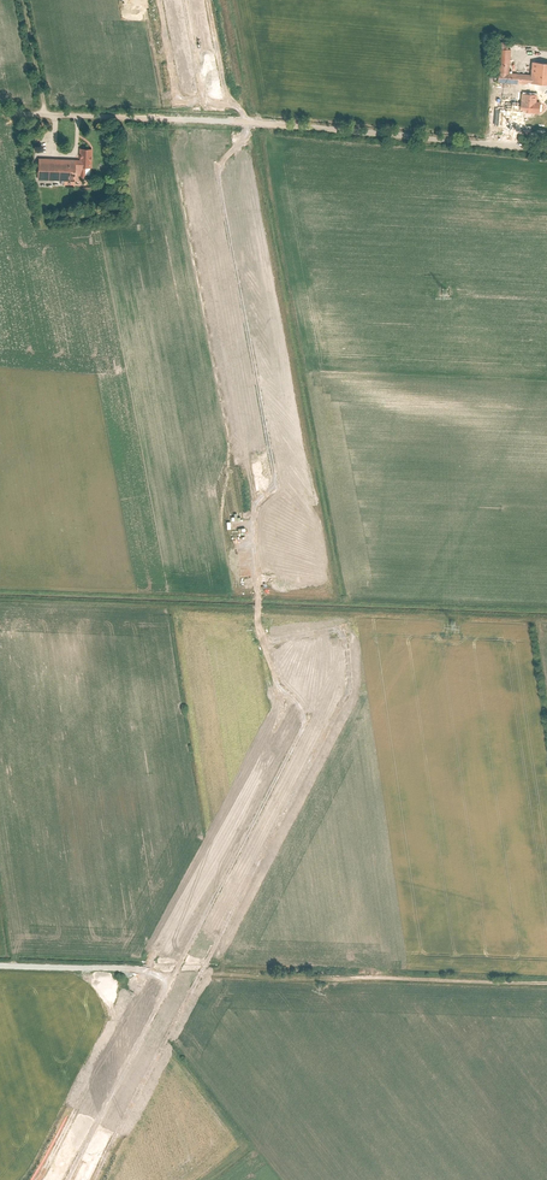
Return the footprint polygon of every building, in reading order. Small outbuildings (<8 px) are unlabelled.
[(529,61),(528,73),(495,71),(494,81),(522,84),(522,88),(517,88),(516,111),(538,113),(539,98),(529,97),(530,82),(546,83),(546,62),(529,61)] [(80,159),(39,158),(38,179),(76,181),(76,174),(81,174),(83,177),(85,174),(86,167),(91,167),(92,167),(93,148),(80,147),(80,159)]
